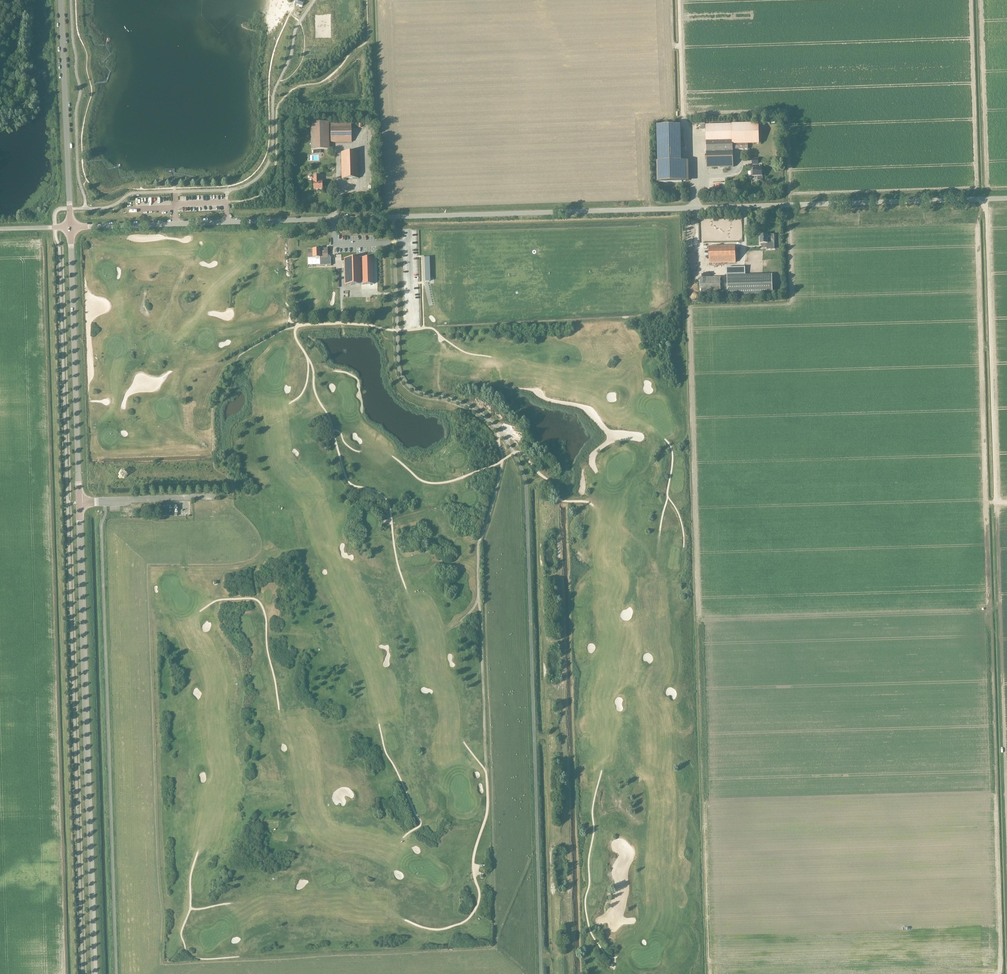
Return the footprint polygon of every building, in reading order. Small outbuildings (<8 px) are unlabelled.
[(706,123),(707,168),(733,167),(733,144),(734,144),(748,144),(759,143),(759,122),(706,123)] [(310,124),(311,149),(329,149),(328,123),(310,124)] [(330,124),(331,143),(351,142),(351,123),(330,124)] [(682,182),(681,162),(681,137),(683,137),(683,131),(681,132),(681,127),(657,127),(658,162),(657,162),(657,183),(682,182)] [(342,179),(358,178),(357,152),(341,153),(342,179)] [(762,164),(758,164),(758,159),(752,159),(752,165),(754,165),(754,169),(753,169),(753,172),(752,172),(751,173),(751,175),(752,176),(753,176),(753,177),(762,176),(762,165),(762,164)] [(322,189),(322,182),(321,182),(321,175),(313,176),(314,182),(313,182),(313,190),(322,189)] [(767,243),(771,243),(771,239),(767,240),(767,235),(760,235),(760,244),(767,244),(767,243)] [(709,263),(735,262),(735,246),(709,247),(709,263)] [(327,249),(307,250),(307,258),(320,258),(320,260),(328,259),(327,249)] [(361,284),(374,284),(373,257),(372,257),(360,258),(361,284)] [(345,285),(361,284),(360,258),(344,258),(345,285)] [(727,275),(728,296),(773,294),(772,274),(727,275)] [(700,278),(700,296),(720,295),(720,278),(700,278)]
